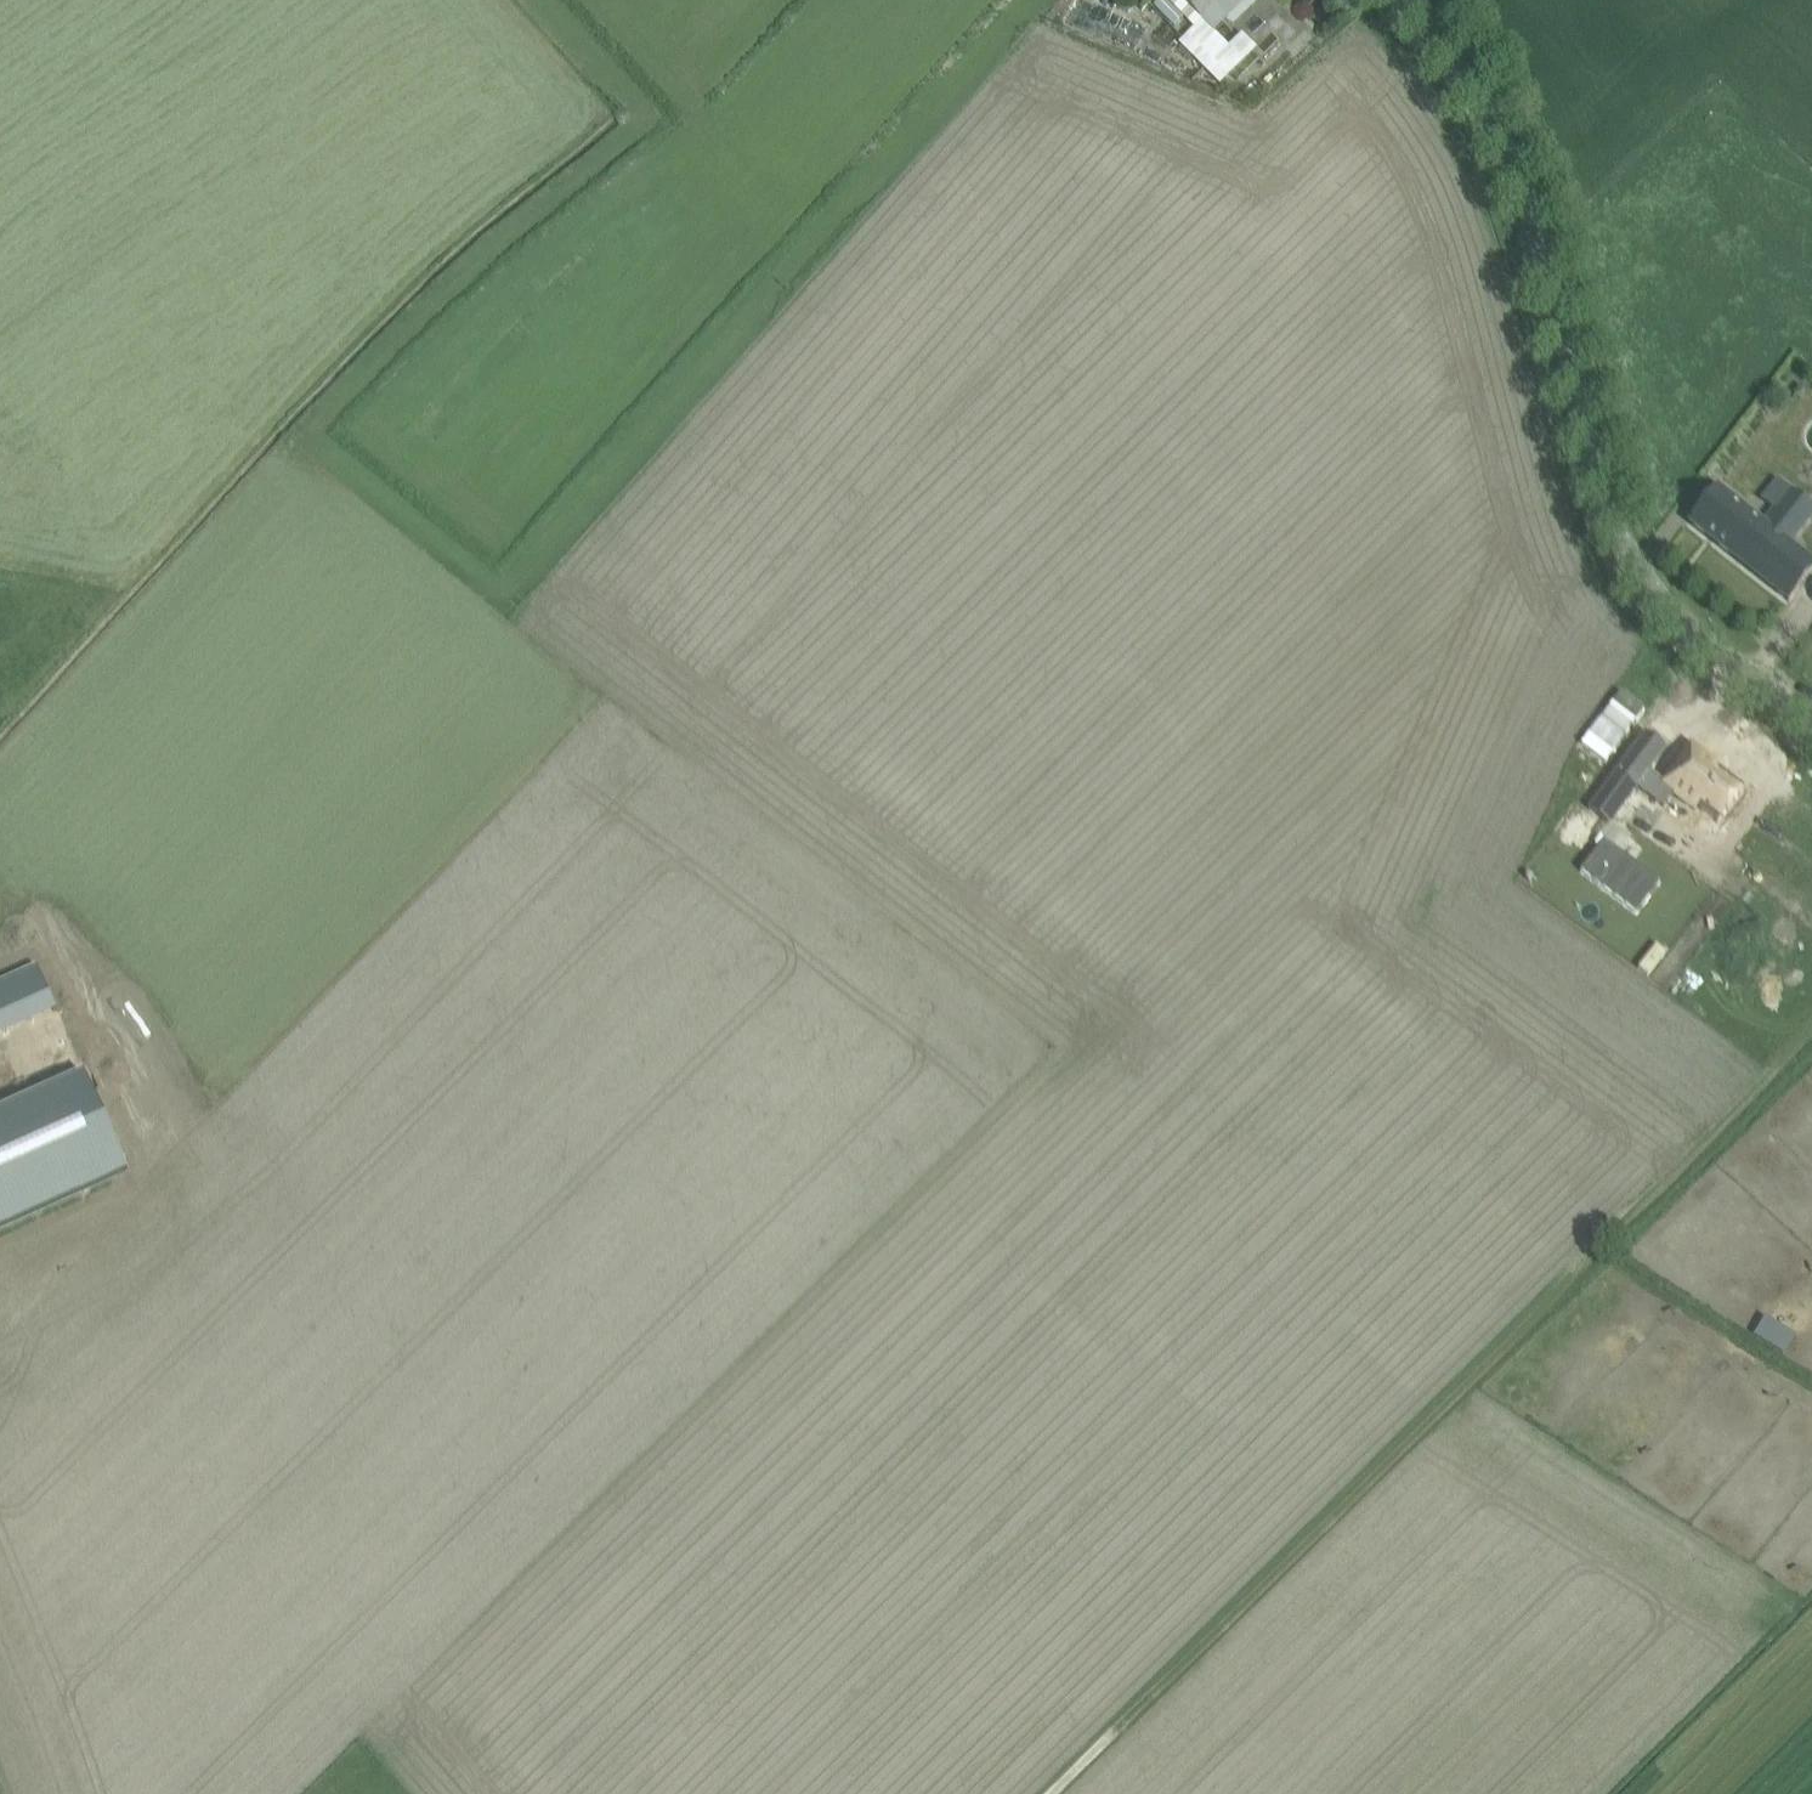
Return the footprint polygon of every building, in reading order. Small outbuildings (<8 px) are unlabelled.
[(1154,7),(1174,28),(1183,19),(1165,0),(1162,0),(1154,7)] [(1203,17),(1221,0),(1187,0),(1203,17)] [(1139,52),(1147,24),(1097,9),(1088,37),(1139,52)] [(1790,602),(1811,573),(1811,568),(1787,549),(1811,518),(1811,513),(1789,494),(1764,526),(1718,489),(1690,524),(1790,602)] [(1625,804),(1638,788),(1664,808),(1674,795),(1695,811),(1698,808),(1719,824),(1744,789),(1716,768),(1719,765),(1691,745),(1663,782),(1663,783),(1649,772),(1650,771),(1629,756),(1605,789),(1625,804)] [(1607,840),(1584,870),(1639,911),(1662,881),(1607,840)] [(0,983),(0,1037),(57,1011),(37,967),(0,983)] [(69,1081),(0,1112),(0,1230),(113,1179),(129,1172),(85,1074),(69,1081)]
